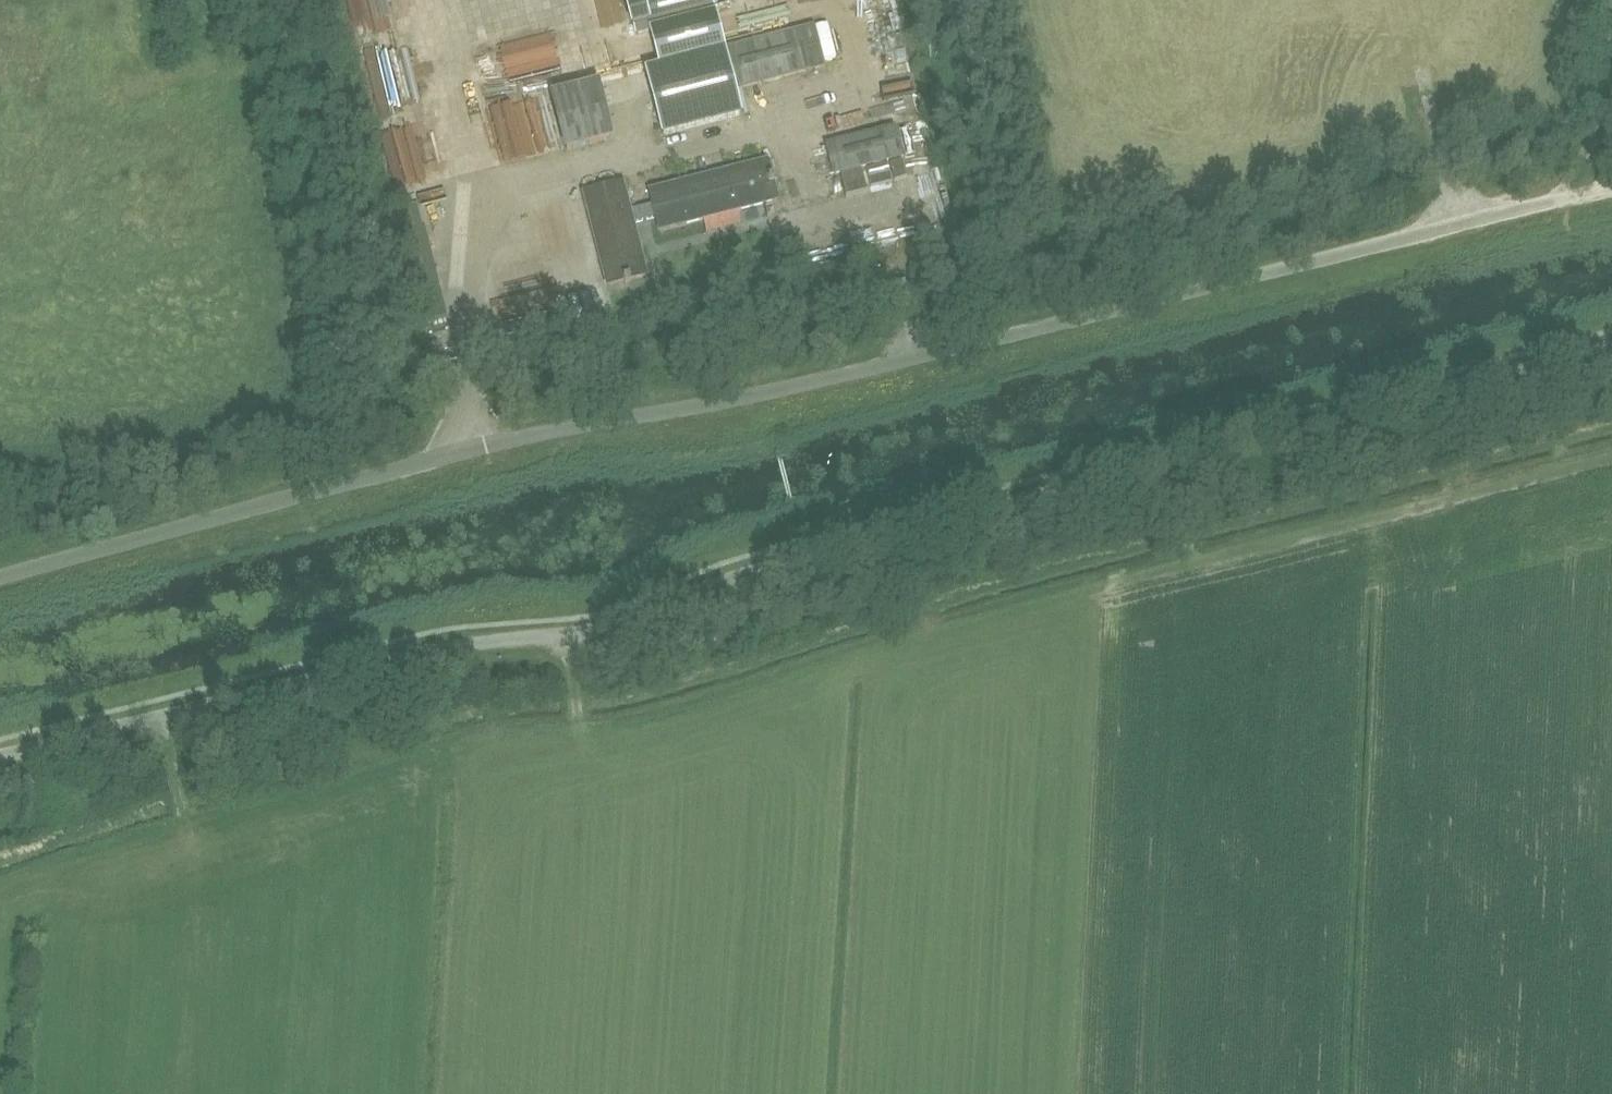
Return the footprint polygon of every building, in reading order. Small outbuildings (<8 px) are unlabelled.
[(637,35),(715,14),(712,0),(628,0),(637,35)] [(815,27),(794,32),(804,74),(826,69),(815,27)] [(683,49),(680,29),(648,34),(651,54),(683,49)] [(743,117),(726,50),(644,70),(660,138),(743,117)] [(743,67),(746,86),(800,75),(796,56),(743,67)] [(598,84),(552,96),(566,151),(612,139),(598,84)] [(892,129),(827,146),(835,176),(900,159),(892,129)] [(726,147),(730,167),(766,160),(762,140),(726,147)] [(660,231),(777,202),(767,162),(650,191),(654,205),(630,211),(623,184),(584,194),(607,285),(646,275),(633,224),(657,218),(660,231)] [(399,207),(426,321),(445,316),(419,203),(399,207)]
